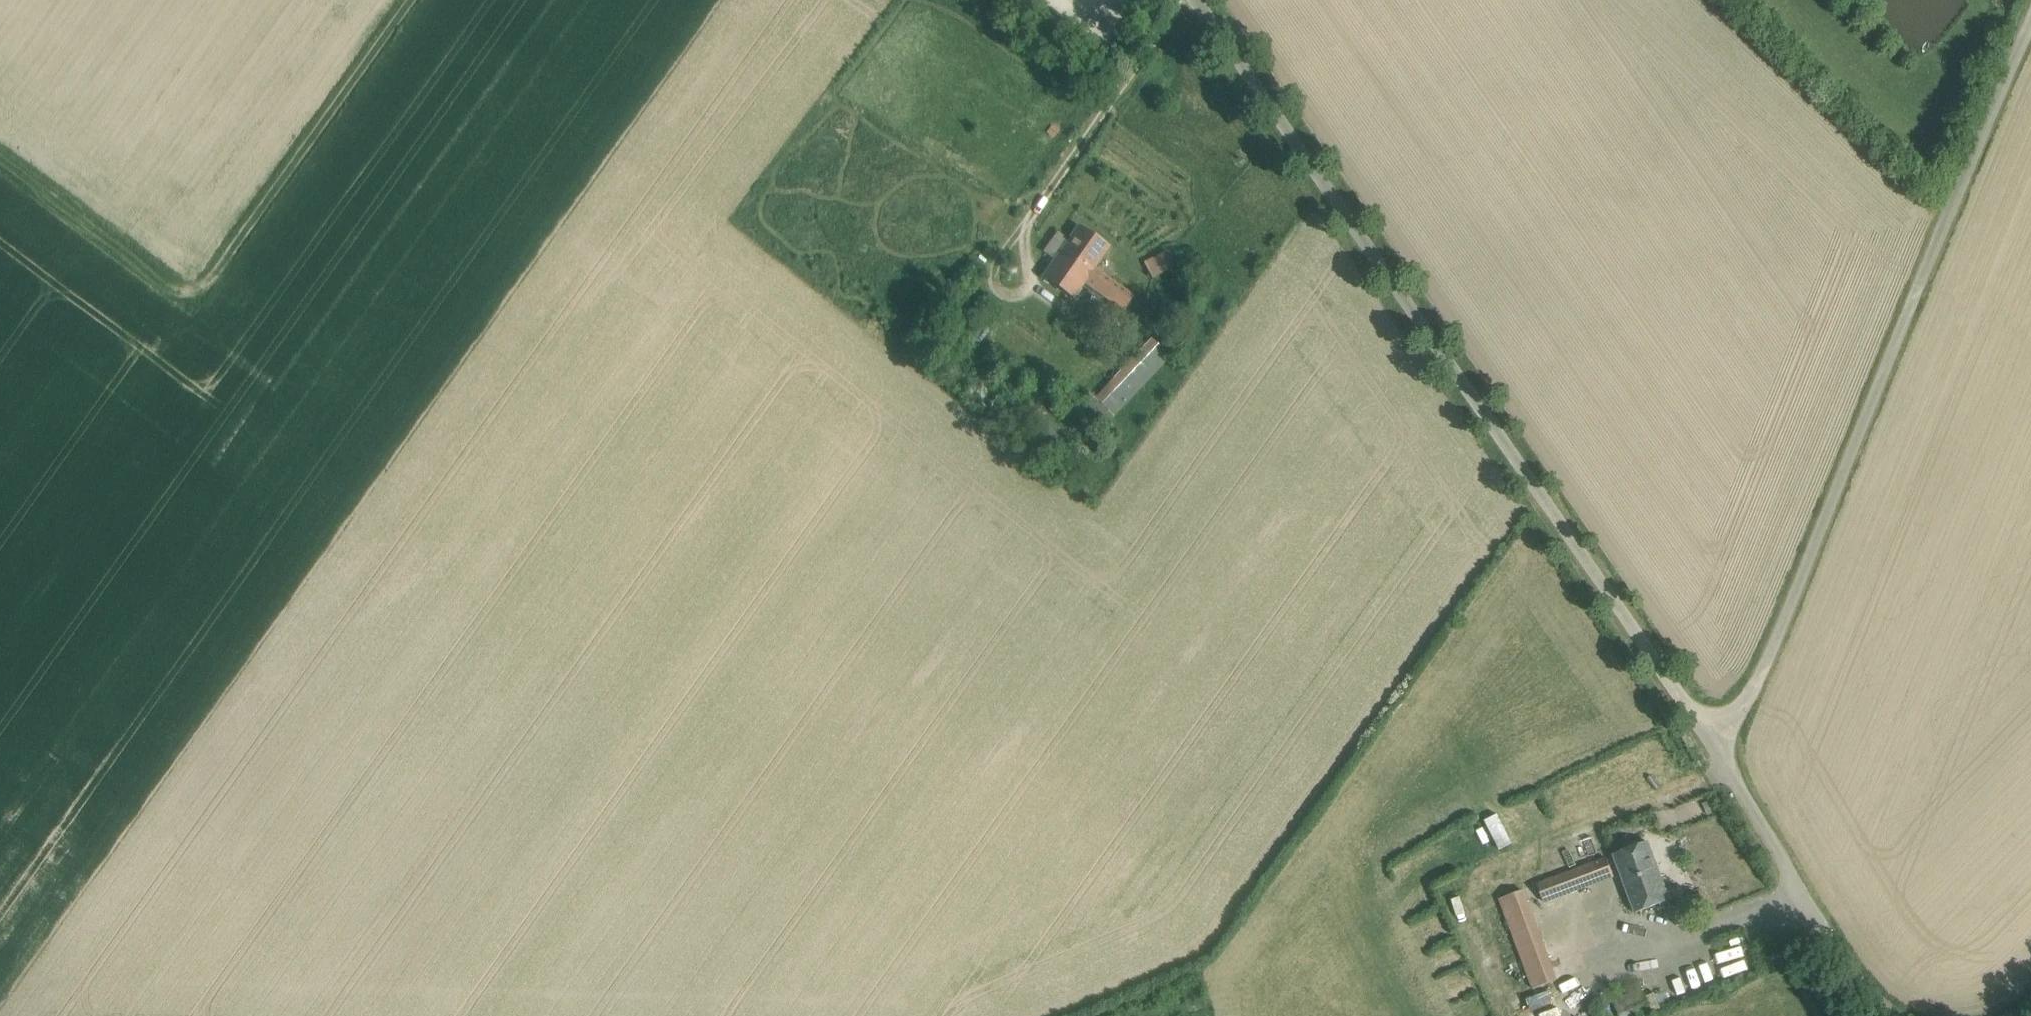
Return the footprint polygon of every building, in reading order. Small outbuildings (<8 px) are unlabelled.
[(1110,245),(1079,224),(1043,278),(1073,298),(1084,282),(1124,309),(1134,295),(1095,268),(1110,245)] [(1145,262),(1152,277),(1181,263),(1174,248),(1145,262)] [(1648,841),(1613,853),(1635,913),(1670,900),(1648,841)] [(1538,883),(1545,902),(1614,875),(1607,857),(1538,883)] [(1733,888),(1728,876),(1715,882),(1720,894),(1733,888)] [(1532,989),(1558,980),(1524,889),(1498,898),(1532,989)] [(1783,957),(1779,949),(1764,955),(1768,963),(1783,957)]
